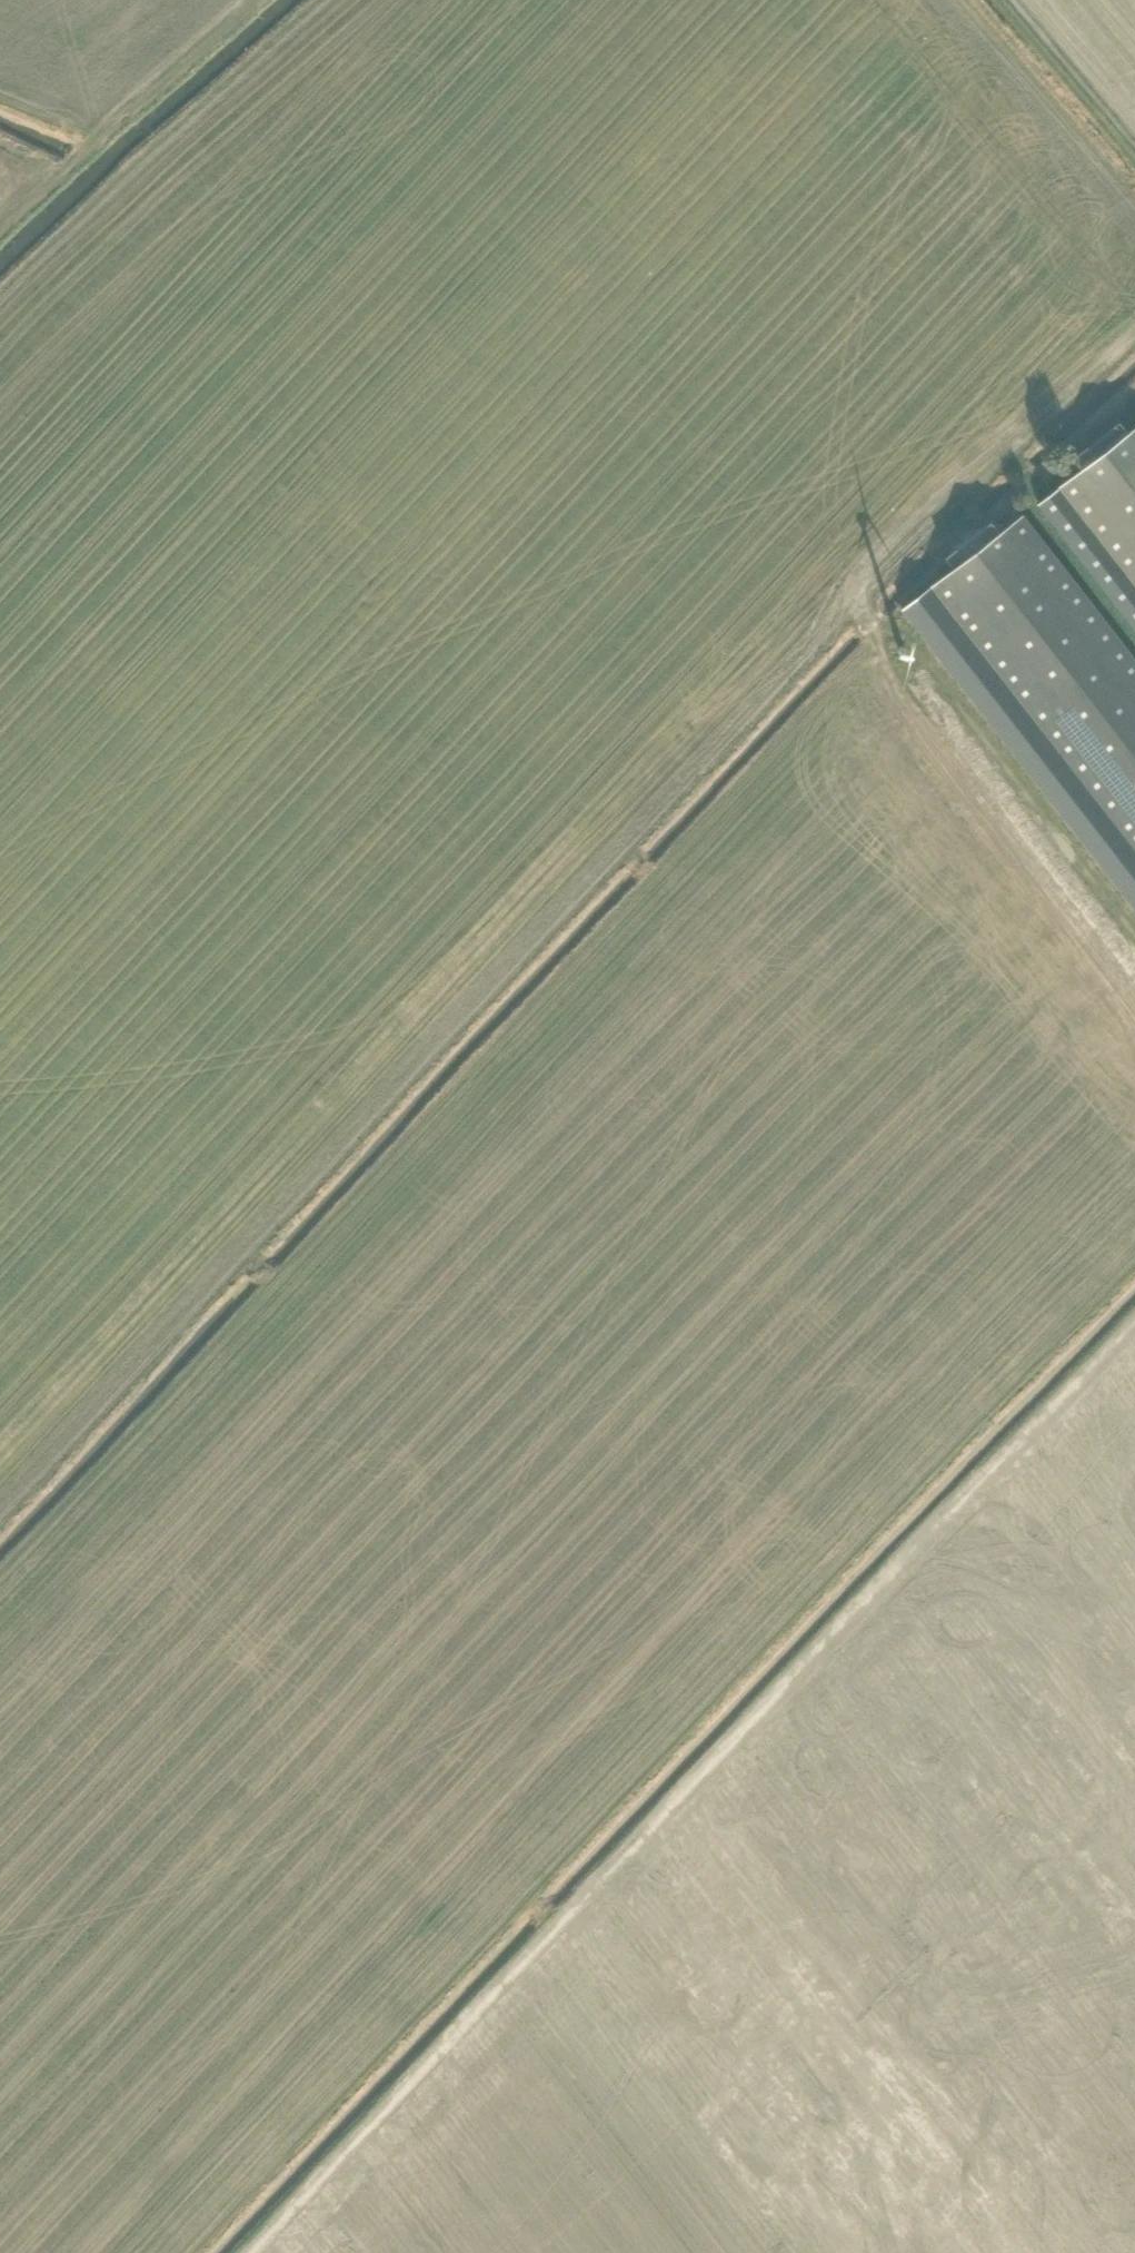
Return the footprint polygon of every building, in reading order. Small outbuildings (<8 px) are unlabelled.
[(1058,489),(1134,586),(1134,429),(1058,489)] [(1022,517),(932,586),(1134,848),(1134,663),(1022,517)]
